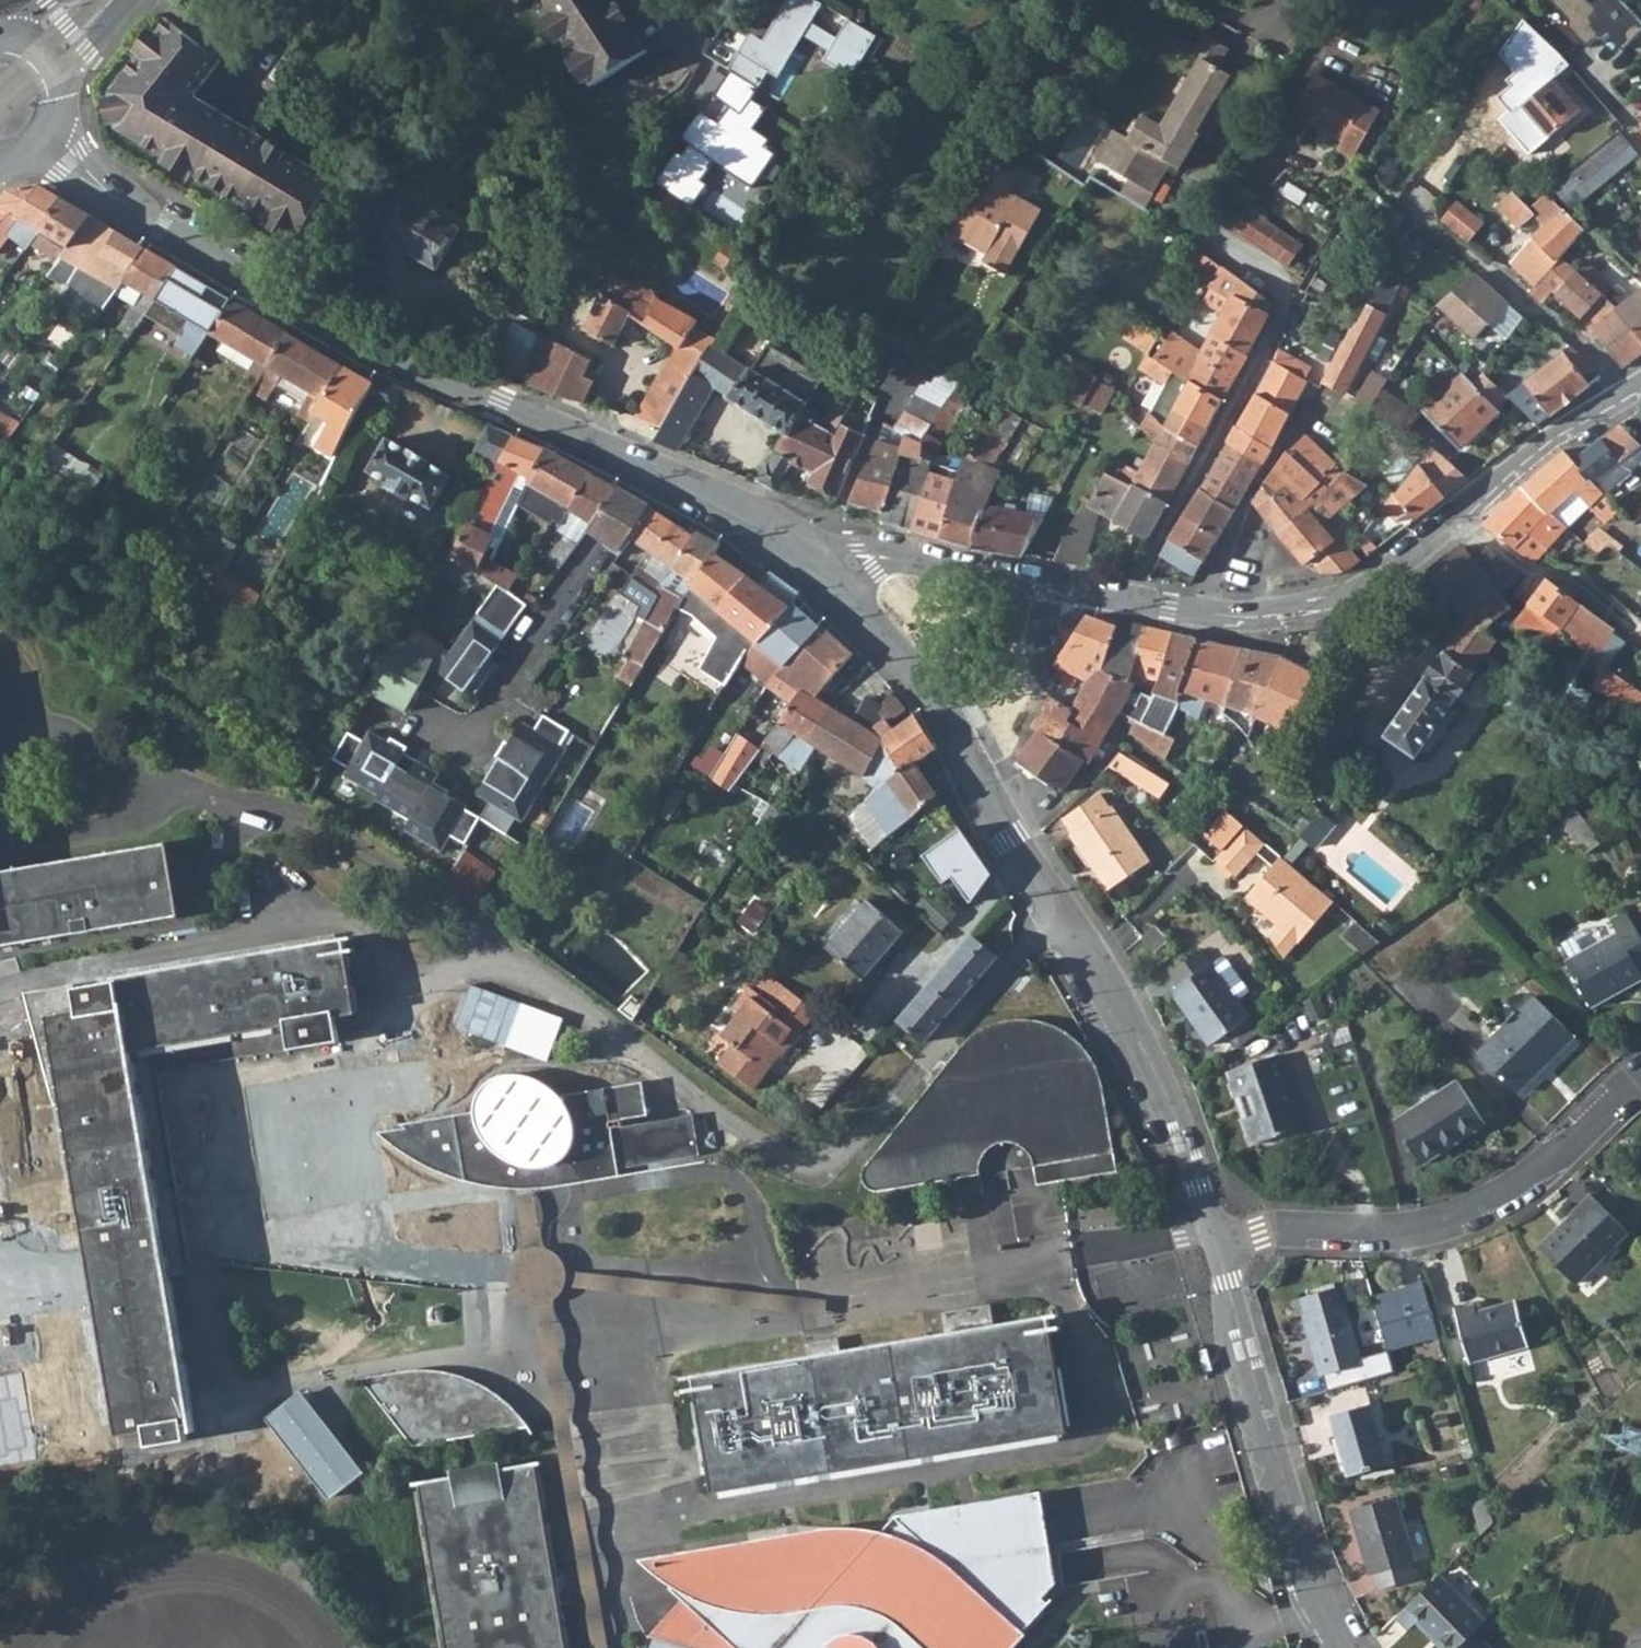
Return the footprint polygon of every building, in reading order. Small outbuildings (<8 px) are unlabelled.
[(538,5),(530,0),(518,0),(534,10),(538,5)] [(578,58),(593,80),(595,85),(648,49),(628,18),(624,22),(614,8),(619,4),(616,0),(530,0),(538,5),(545,9),(551,18),(566,40),(578,58)] [(815,0),(785,0),(761,40),(754,35),(743,55),(737,51),(727,68),(731,70),(758,86),(766,71),(776,77),(802,34),(828,50),(822,59),(850,75),(876,36),(847,19),(836,38),(809,21),(821,3),(815,0)] [(1640,32),(1640,19),(1623,0),(1596,0),(1591,4),(1588,0),(1550,0),(1567,18),(1567,26),(1585,45),(1592,39),(1604,39),(1608,36),(1622,50),(1640,32)] [(560,43),(566,40),(551,18),(545,21),(560,43)] [(1495,99),(1511,116),(1517,110),(1545,141),(1579,110),(1551,79),(1569,65),(1556,51),(1524,20),(1498,57),(1513,74),(1505,82),(1509,87),(1495,99)] [(194,173),(274,221),(295,233),(303,238),(335,182),(287,154),(285,158),(272,150),(273,145),(197,100),(195,94),(220,63),(169,23),(158,37),(141,59),(111,97),(111,99),(118,124),(120,129),(170,159),(194,173)] [(748,32),(737,51),(743,55),(754,35),(748,32)] [(1117,171),(1152,191),(1168,162),(1178,168),(1198,134),(1199,133),(1196,131),(1200,123),(1213,130),(1228,104),(1216,97),(1230,74),(1216,67),(1227,47),(1203,32),(1191,52),(1200,58),(1161,125),(1141,113),(1128,137),(1114,128),(1099,155),(1119,167),(1117,171)] [(136,55),(141,59),(158,37),(152,33),(136,55)] [(587,84),(593,80),(578,58),(572,61),(587,84)] [(758,86),(731,70),(714,96),(729,107),(718,123),(700,109),(680,138),(688,144),(681,153),(677,150),(655,182),(691,207),(707,184),(701,180),(714,161),(752,187),(775,153),(764,145),(769,138),(753,127),(766,108),(753,100),(760,88),(758,86)] [(1352,158),(1375,121),(1359,113),(1366,103),(1316,74),(1293,113),(1341,141),(1337,150),(1352,158)] [(113,125),(118,124),(111,99),(106,101),(113,125)] [(1381,111),(1366,103),(1359,113),(1375,121),(1381,111)] [(1199,133),(1198,134),(1207,139),(1213,130),(1200,123),(1196,131),(1199,133)] [(1555,186),(1572,208),(1638,154),(1622,135),(1573,175),(1571,172),(1555,186)] [(985,256),(1009,269),(1017,254),(1042,209),(1011,191),(1012,188),(1008,178),(1017,163),(992,149),(980,170),(947,229),(986,252),(985,256)] [(191,179),(194,173),(170,159),(167,165),(191,179)] [(1017,163),(1008,178),(1012,188),(1024,167),(1017,163)] [(360,223),(436,267),(459,227),(436,214),(437,212),(408,195),(406,197),(382,183),(360,223)] [(4,235),(8,239),(22,221),(15,217),(40,185),(8,190),(0,199),(0,240),(4,235)] [(22,221),(8,239),(13,242),(3,254),(12,261),(38,228),(62,198),(40,185),(15,217),(22,221)] [(1511,262),(1536,284),(1561,256),(1567,250),(1585,231),(1565,211),(1564,212),(1547,193),(1530,206),(1514,190),(1499,206),(1522,228),(1535,215),(1546,226),(1533,235),(1511,262)] [(38,228),(69,246),(90,215),(62,198),(38,228)] [(1441,218),(1467,240),(1482,222),(1456,201),(1441,218)] [(1253,213),(1239,233),(1289,266),(1302,246),(1253,213)] [(69,246),(49,274),(62,282),(71,281),(72,288),(105,310),(118,292),(146,248),(90,215),(69,246)] [(291,239),(295,233),(274,221),(269,226),(291,239)] [(1174,236),(1181,240),(1185,234),(1180,229),(1174,236)] [(713,259),(724,267),(735,251),(723,243),(713,259)] [(118,330),(129,337),(144,313),(177,266),(146,248),(118,292),(135,305),(118,330)] [(1234,295),(1228,305),(1212,333),(1202,354),(1170,332),(1154,357),(1165,364),(1222,400),(1274,304),(1206,255),(1201,250),(1192,264),(1234,295)] [(1561,256),(1566,261),(1571,255),(1567,250),(1561,256)] [(1007,273),(1009,269),(985,256),(982,259),(1007,273)] [(1552,291),(1581,318),(1603,295),(1579,273),(1566,261),(1561,256),(1536,284),(1529,292),(1543,302),(1544,303),(1552,291)] [(1579,273),(1603,295),(1620,312),(1640,342),(1640,289),(1629,298),(1589,263),(1579,273)] [(177,266),(144,313),(182,336),(176,345),(195,356),(233,300),(177,266)] [(1462,284),(1485,304),(1497,292),(1476,273),(1462,284)] [(676,347),(662,373),(687,387),(711,344),(714,337),(713,336),(692,325),(696,318),(658,298),(654,307),(629,293),(633,285),(613,274),(609,280),(609,278),(607,277),(605,275),(602,275),(599,275),(597,276),(595,279),(594,281),(594,284),(594,286),(595,288),(597,289),(598,290),(600,291),(602,291),(604,291),(585,331),(614,346),(630,314),(676,347)] [(1346,393),(1364,356),(1375,335),(1396,293),(1405,298),(1410,288),(1387,274),(1376,291),(1365,310),(1358,323),(1357,324),(1354,327),(1348,340),(1346,339),(1325,382),(1346,393)] [(642,283),(633,285),(629,293),(654,307),(658,298),(654,289),(642,283)] [(1623,368),(1640,354),(1640,342),(1620,312),(1603,295),(1581,318),(1573,326),(1586,336),(1593,329),(1623,368)] [(1207,329),(1212,333),(1228,305),(1219,299),(1204,323),(1207,329)] [(249,369),(240,383),(251,391),(253,388),(288,333),(233,300),(195,356),(188,367),(200,376),(219,349),(226,339),(255,359),(249,369)] [(1121,331),(1150,351),(1158,338),(1129,318),(1121,331)] [(534,386),(554,393),(578,352),(550,337),(538,331),(523,359),(518,356),(505,380),(531,390),(534,386)] [(288,333),(253,388),(271,401),(284,379),(311,394),(299,414),(311,423),(317,413),(344,366),(288,333)] [(1386,341),(1375,335),(1364,356),(1376,361),(1386,341)] [(219,349),(249,369),(255,359),(226,339),(219,349)] [(779,432),(784,435),(787,431),(789,432),(798,416),(833,434),(846,410),(834,405),(825,418),(804,405),(820,376),(764,342),(747,368),(711,344),(687,387),(664,429),(661,427),(655,441),(680,451),(714,388),(780,427),(779,432)] [(1523,385),(1507,396),(1509,399),(1537,426),(1588,385),(1561,351),(1522,383),(1523,385)] [(554,393),(584,402),(594,381),(585,376),(593,359),(578,352),(554,393)] [(1151,410),(1137,424),(1139,427),(1157,443),(1165,427),(1197,445),(1222,400),(1165,364),(1154,357),(1149,353),(1140,367),(1157,378),(1165,385),(1151,410)] [(1237,425),(1272,447),(1281,432),(1292,412),(1308,382),(1273,361),(1237,425)] [(1102,412),(1116,391),(1078,364),(1068,383),(1060,395),(1078,407),(1080,402),(1085,405),(1102,412)] [(344,366),(317,413),(333,422),(317,446),(335,456),(347,430),(365,397),(373,384),(344,366)] [(1358,400),(1373,408),(1389,380),(1373,372),(1358,400)] [(664,429),(687,387),(662,373),(635,419),(661,427),(664,429)] [(1424,410),(1462,450),(1502,413),(1498,410),(1509,399),(1507,396),(1485,375),(1473,386),(1462,374),(1424,410)] [(373,384),(365,397),(392,412),(405,388),(377,375),(373,384)] [(241,407),(251,391),(240,383),(229,399),(241,407)] [(907,436),(921,443),(927,434),(942,409),(914,396),(894,429),(907,436)] [(942,409),(927,434),(943,443),(958,417),(944,407),(942,409)] [(1114,424),(1130,438),(1139,427),(1137,424),(1125,412),(1114,424)] [(775,452),(794,461),(815,471),(811,484),(838,496),(864,437),(842,428),(836,439),(832,437),(833,434),(798,416),(789,432),(787,431),(784,435),(775,452)] [(940,538),(971,547),(986,507),(997,480),(1000,471),(991,467),(1012,434),(1006,431),(1008,427),(998,420),(977,455),(972,461),(967,457),(965,457),(963,463),(961,470),(940,538)] [(473,452),(498,467),(515,436),(489,424),(473,452)] [(884,512),(897,469),(913,471),(917,459),(923,461),(926,452),(921,443),(907,436),(894,429),(884,424),(875,447),(850,502),(882,513),(884,512)] [(1594,482),(1630,455),(1637,463),(1640,459),(1640,445),(1620,424),(1573,460),(1594,482)] [(1227,442),(1263,463),(1272,447),(1237,425),(1227,442)] [(1157,443),(1188,462),(1197,445),(1165,427),(1157,443)] [(1320,481),(1321,483),(1336,465),(1306,435),(1289,452),(1320,481)] [(452,556),(478,570),(494,535),(486,531),(491,523),(494,525),(499,518),(508,525),(529,484),(548,449),(515,436),(498,467),(452,556)] [(411,495),(431,508),(451,475),(428,463),(430,461),(411,449),(409,452),(387,438),(368,470),(390,483),(389,488),(408,499),(411,495)] [(1198,488),(1235,511),(1248,489),(1263,463),(1227,442),(1198,488)] [(45,457),(71,474),(81,460),(54,443),(45,457)] [(1157,443),(1139,473),(1115,460),(1107,474),(1165,505),(1188,462),(1157,443)] [(1384,507),(1395,522),(1407,513),(1413,522),(1469,480),(1434,447),(1433,448),(1396,496),(1394,494),(1384,507)] [(548,449),(529,484),(560,500),(549,516),(554,519),(563,524),(570,509),(594,474),(548,449)] [(1564,526),(1567,530),(1604,493),(1594,482),(1573,460),(1563,450),(1521,486),(1564,526)] [(970,451),(967,457),(972,461),(977,455),(970,451)] [(1288,489),(1299,502),(1321,483),(1320,481),(1289,452),(1288,451),(1266,483),(1277,496),(1288,489)] [(794,461),(775,452),(770,461),(768,460),(756,480),(774,490),(794,461)] [(934,463),(923,461),(917,459),(913,471),(897,469),(884,512),(882,513),(879,520),(911,530),(912,530),(929,474),(934,463)] [(950,477),(929,474),(912,530),(940,538),(961,470),(955,468),(954,467),(950,477)] [(1278,533),(1305,564),(1312,558),(1327,575),(1328,575),(1329,575),(1333,576),(1335,576),(1337,576),(1338,576),(1340,575),(1342,575),(1343,575),(1345,574),(1346,574),(1348,573),(1349,572),(1357,566),(1321,523),(1324,520),(1366,483),(1347,472),(1345,474),(1329,491),(1278,533)] [(594,474),(570,509),(592,523),(616,488),(594,474)] [(1054,561),(1085,566),(1087,549),(1098,513),(1113,521),(1114,519),(1147,538),(1165,505),(1107,474),(1092,500),(1089,506),(1085,504),(1060,549),(1062,550),(1054,561)] [(1329,491),(1321,483),(1299,502),(1288,489),(1277,496),(1266,483),(1253,503),(1278,533),(1329,491)] [(1521,486),(1482,524),(1531,561),(1564,526),(1521,486)] [(627,494),(616,488),(592,523),(587,529),(606,542),(603,546),(619,557),(619,556),(649,507),(627,494)] [(1182,515),(1219,537),(1235,511),(1198,488),(1182,515)] [(1082,502),(1085,504),(1089,506),(1092,500),(1085,496),(1082,502)] [(642,544),(673,568),(694,535),(649,507),(620,555),(629,561),(642,544)] [(1043,518),(986,507),(971,547),(1023,556),(1043,518)] [(1149,575),(1165,579),(1171,562),(1195,577),(1219,537),(1182,515),(1169,539),(1149,575)] [(1324,520),(1321,523),(1357,566),(1360,563),(1324,520)] [(673,568),(691,582),(714,552),(720,544),(698,530),(694,535),(673,568)] [(561,566),(577,543),(565,535),(548,560),(559,569),(561,566)] [(1357,541),(1361,546),(1366,540),(1362,535),(1357,541)] [(1429,571),(1466,619),(1485,632),(1510,609),(1499,594),(1472,559),(1461,546),(1429,571)] [(1486,547),(1472,559),(1499,594),(1518,573),(1486,547)] [(691,582),(689,586),(679,598),(676,605),(691,616),(715,637),(699,670),(724,687),(725,685),(734,671),(740,662),(757,644),(754,641),(792,604),(798,593),(771,570),(757,586),(714,552),(691,582)] [(482,576),(507,592),(516,578),(490,560),(482,576)] [(628,572),(650,588),(663,577),(659,574),(653,579),(634,566),(628,572)] [(227,592),(252,610),(262,593),(237,576),(227,592)] [(1528,606),(1563,629),(1566,631),(1600,672),(1594,687),(1640,707),(1640,692),(1605,667),(1623,642),(1611,632),(1612,630),(1571,600),(1573,596),(1562,587),(1559,591),(1545,580),(1528,606)] [(631,648),(646,656),(648,658),(654,648),(667,627),(679,598),(664,587),(631,648)] [(757,644),(740,662),(766,686),(769,681),(819,626),(792,604),(754,641),(757,644)] [(1548,650),(1563,629),(1528,606),(1513,627),(1548,650)] [(434,659),(430,666),(473,697),(497,664),(489,658),(506,634),(508,632),(478,612),(451,651),(443,647),(434,659)] [(1087,682),(1089,683),(1097,667),(1099,668),(1118,620),(1099,615),(1095,619),(1088,615),(1085,622),(1056,664),(1087,682)] [(1459,629),(1385,736),(1416,758),(1499,638),(1498,637),(1495,640),(1485,632),(1466,619),(1459,629)] [(1099,668),(1126,681),(1127,678),(1130,672),(1144,626),(1118,620),(1099,668)] [(819,626),(769,681),(776,686),(781,678),(800,691),(802,689),(813,699),(815,696),(847,662),(854,655),(819,626)] [(1144,626),(1130,672),(1147,677),(1144,692),(1152,695),(1156,696),(1173,633),(1144,626)] [(366,693),(406,713),(430,666),(434,659),(407,641),(409,635),(403,631),(398,638),(366,693)] [(1176,716),(1180,709),(1195,638),(1173,633),(1156,696),(1154,704),(1176,716)] [(1204,701),(1224,706),(1243,649),(1195,638),(1180,709),(1192,714),(1191,716),(1198,720),(1204,701)] [(1243,649),(1224,706),(1240,711),(1235,724),(1247,738),(1257,716),(1282,657),(1243,649)] [(1282,657),(1257,716),(1289,732),(1315,673),(1282,657)] [(1165,737),(1176,716),(1154,704),(1156,696),(1152,695),(1144,692),(1133,687),(1135,681),(1127,678),(1126,681),(1099,668),(1097,667),(1089,683),(1087,682),(1081,692),(1120,710),(1140,722),(1132,735),(1162,759),(1172,744),(1164,739),(1165,737)] [(734,671),(725,685),(733,690),(742,676),(734,671)] [(766,686),(792,703),(800,691),(781,678),(776,686),(769,681),(766,686)] [(768,737),(757,751),(769,760),(769,759),(769,756),(770,754),(772,753),(774,753),(776,754),(778,755),(779,757),(788,742),(794,731),(801,736),(831,705),(815,696),(813,699),(802,689),(800,691),(792,703),(782,721),(768,737)] [(721,692),(717,698),(724,702),(728,697),(721,692)] [(1085,762),(1089,764),(1120,710),(1081,692),(1071,710),(1052,697),(1033,728),(1038,732),(1085,762)] [(809,741),(874,785),(877,779),(873,775),(885,755),(886,752),(869,733),(882,722),(876,715),(866,706),(857,724),(831,705),(801,736),(809,741)] [(505,742),(496,758),(545,786),(566,749),(560,745),(569,729),(543,713),(534,729),(521,722),(508,744),(505,742)] [(900,771),(885,784),(877,779),(874,785),(873,785),(865,796),(891,835),(936,795),(916,762),(936,747),(913,715),(895,734),(882,722),(869,733),(886,752),(885,755),(900,771)] [(747,716),(735,735),(744,742),(758,722),(747,716)] [(347,732),(332,759),(348,768),(344,776),(379,796),(409,748),(393,739),(390,743),(370,731),(364,742),(347,732)] [(750,746),(744,742),(735,735),(709,777),(729,792),(734,785),(757,751),(768,737),(761,731),(750,746)] [(809,741),(801,736),(794,731),(788,742),(801,753),(809,741)] [(1049,783),(1061,793),(1085,762),(1038,732),(1017,761),(1049,783)] [(1257,749),(1267,762),(1273,754),(1266,748),(1267,747),(1263,744),(1257,749)] [(1109,765),(1133,781),(1143,766),(1118,750),(1109,765)] [(442,774),(406,754),(379,796),(377,801),(413,821),(437,784),(442,774)] [(493,804),(485,819),(510,836),(519,820),(525,824),(545,786),(496,758),(487,774),(491,776),(480,797),(493,804)] [(1168,784),(1143,766),(1133,781),(1158,798),(1168,784)] [(413,821),(406,832),(443,852),(452,836),(468,845),(485,819),(469,811),(471,808),(450,796),(452,792),(437,784),(413,821)] [(1070,835),(1108,890),(1148,862),(1110,808),(1106,811),(1096,798),(1065,818),(1075,832),(1070,835)] [(1334,823),(1322,810),(1321,811),(1299,833),(1311,846),(1334,823)] [(1279,853),(1243,824),(1214,857),(1234,875),(1255,852),(1272,864),(1262,875),(1262,881),(1259,885),(1256,882),(1244,895),(1277,924),(1269,934),(1283,955),(1296,940),(1297,941),(1333,900),(1279,853)] [(992,873),(960,829),(923,856),(943,884),(952,878),(971,904),(992,873)] [(178,916),(179,918),(181,918),(169,842),(166,842),(166,844),(0,871),(0,946),(178,916)] [(1193,843),(1166,870),(1178,881),(1206,853),(1193,843)] [(445,882),(501,922),(522,889),(466,848),(445,882)] [(917,905),(942,929),(956,914),(931,889),(917,905)] [(829,947),(868,978),(906,932),(869,901),(829,947)] [(1585,1002),(1640,974),(1640,943),(1625,910),(1608,917),(1614,930),(1562,956),(1585,1002)] [(1139,937),(1152,951),(1166,937),(1153,923),(1139,937)] [(899,1019),(924,1042),(998,956),(974,934),(899,1019)] [(76,983),(45,988),(61,1091),(52,1092),(55,1104),(63,1103),(118,1436),(146,1431),(148,1447),(187,1440),(184,1425),(190,1424),(192,1432),(194,1431),(169,1276),(133,1052),(149,1049),(288,1026),(292,1050),(342,1042),(337,1018),(359,1014),(349,953),(357,952),(357,949),(348,951),(347,941),(355,940),(354,937),(115,976),(116,979),(119,979),(119,981),(77,988),(76,983)] [(1226,1034),(1235,1047),(1258,1031),(1236,1000),(1249,991),(1224,955),(1211,965),(1201,951),(1172,971),(1182,985),(1173,991),(1210,1044),(1226,1034)] [(551,1059),(567,1016),(473,982),(457,1026),(551,1059)] [(722,1064),(755,1089),(782,1053),(785,1056),(819,1009),(787,986),(774,1005),(752,988),(736,1010),(743,1015),(726,1038),(735,1045),(722,1064)] [(52,1092),(61,1091),(45,988),(25,991),(52,1092)] [(1472,1046),(1511,1087),(1533,1066),(1532,1063),(1568,1030),(1529,991),(1472,1046)] [(622,1010),(634,1019),(644,1002),(633,993),(622,1010)] [(435,1005),(377,1069),(411,1099),(469,1035),(435,1005)] [(1059,1182),(1117,1173),(1103,1086),(1101,1079),(1097,1067),(1092,1060),(1088,1053),(1081,1045),(1076,1041),(1070,1036),(1061,1030),(1050,1025),(1042,1023),(1034,1021),(1023,1020),(1015,1020),(1007,1021),(997,1024),(991,1026),(984,1029),(976,1033),(965,1042),(959,1048),(865,1165),(864,1169),(863,1170),(863,1176),(863,1178),(864,1181),(866,1183),(869,1187),(873,1189),(876,1191),(879,1191),(980,1175),(979,1167),(980,1162),(982,1158),(983,1156),(985,1153),(989,1149),(993,1146),(1000,1144),(1005,1143),(1012,1144),(1018,1146),(1023,1149),(1028,1153),(1031,1158),(1033,1162),(1034,1166),(1036,1186),(1059,1182)] [(149,1049),(133,1052),(169,1276),(186,1274),(149,1049)] [(1228,1068),(1253,1142),(1305,1125),(1281,1052),(1228,1068)] [(644,1081),(562,1095),(558,1090),(550,1084),(546,1082),(538,1078),(531,1076),(524,1074),(517,1074),(509,1074),(500,1077),(494,1079),(488,1083),(482,1088),(480,1092),(478,1098),(477,1104),(476,1111),(403,1124),(408,1127),(380,1132),(397,1145),(426,1140),(431,1143),(484,1134),(487,1139),(491,1144),(494,1148),(498,1151),(502,1154),(507,1158),(512,1160),(519,1163),(527,1165),(537,1166),(543,1166),(558,1144),(614,1135),(619,1168),(702,1154),(695,1114),(626,1126),(625,1118),(650,1114),(644,1081)] [(1390,1117),(1418,1160),(1479,1117),(1451,1076),(1390,1117)] [(548,1187),(621,1176),(619,1168),(614,1135),(558,1144),(543,1166),(537,1166),(527,1165),(519,1163),(512,1160),(507,1158),(502,1154),(498,1151),(494,1148),(491,1144),(487,1139),(484,1134),(431,1143),(426,1140),(397,1145),(409,1153),(433,1167),(449,1174),(469,1180),(486,1184),(501,1186),(520,1188),(533,1188),(548,1187)] [(1564,1229),(1544,1250),(1578,1283),(1607,1253),(1612,1256),(1621,1248),(1617,1244),(1629,1231),(1591,1193),(1572,1213),(1578,1218),(1565,1231),(1564,1229)] [(517,1197),(526,1247),(515,1254),(511,1265),(221,1231),(219,1247),(511,1282),(515,1296),(526,1305),(538,1309),(594,1647),(612,1647),(555,1304),(564,1297),(566,1287),(828,1314),(830,1299),(569,1269),(562,1256),(553,1249),(541,1245),(533,1194),(517,1197)] [(1417,1278),(1372,1290),(1387,1344),(1438,1330),(1429,1300),(1414,1282),(1417,1278)] [(1348,1281),(1335,1285),(1340,1300),(1343,1299),(1352,1296),(1348,1281)] [(1360,1361),(1343,1299),(1340,1300),(1335,1285),(1300,1296),(1304,1310),(1301,1311),(1318,1372),(1360,1361)] [(1467,1343),(1480,1358),(1530,1342),(1518,1299),(1478,1311),(1475,1303),(1457,1308),(1467,1343)] [(697,1392),(714,1494),(1069,1435),(1052,1333),(1062,1331),(1062,1328),(1052,1330),(1051,1320),(1060,1319),(1060,1316),(1050,1317),(989,1327),(986,1308),(967,1311),(970,1331),(947,1334),(694,1377),(684,1378),(684,1382),(695,1380),(697,1389),(686,1391),(687,1394),(697,1392)] [(947,1334),(970,1331),(967,1311),(967,1310),(944,1314),(947,1334)] [(1214,1371),(1207,1348),(1197,1351),(1204,1374),(1209,1372),(1214,1371)] [(405,1373),(388,1375),(438,1444),(531,1429),(527,1423),(522,1417),(517,1411),(505,1401),(499,1396),(490,1390),(477,1383),(463,1378),(455,1376),(444,1374),(426,1372),(417,1372),(405,1373)] [(364,1379),(414,1448),(438,1444),(388,1375),(364,1379)] [(334,1499),(370,1470),(304,1388),(267,1417),(334,1499)] [(1329,1412),(1346,1472),(1385,1461),(1367,1401),(1329,1412)] [(536,1467),(542,1466),(542,1463),(536,1464),(420,1484),(414,1484),(415,1487),(420,1486),(447,1647),(567,1647),(536,1467)] [(1371,1570),(1375,1579),(1410,1545),(1393,1492),(1350,1505),(1368,1570),(1371,1570)] [(683,1647),(1012,1647),(1023,1635),(1020,1633),(1045,1606),(1046,1605),(1040,1601),(1053,1586),(1047,1546),(1035,1548),(1030,1509),(1039,1493),(897,1518),(891,1519),(850,1564),(818,1535),(814,1532),(707,1550),(670,1589),(682,1600),(647,1637),(683,1647)] [(1030,1509),(1035,1548),(1047,1546),(1039,1493),(1030,1509)] [(1398,1613),(1411,1627),(1419,1620),(1446,1647),(1456,1647),(1476,1628),(1487,1618),(1441,1571),(1398,1613)] [(556,1579),(561,1609),(572,1607),(567,1578),(556,1579)] [(1476,1628),(1456,1647),(1496,1647),(1476,1628)]
